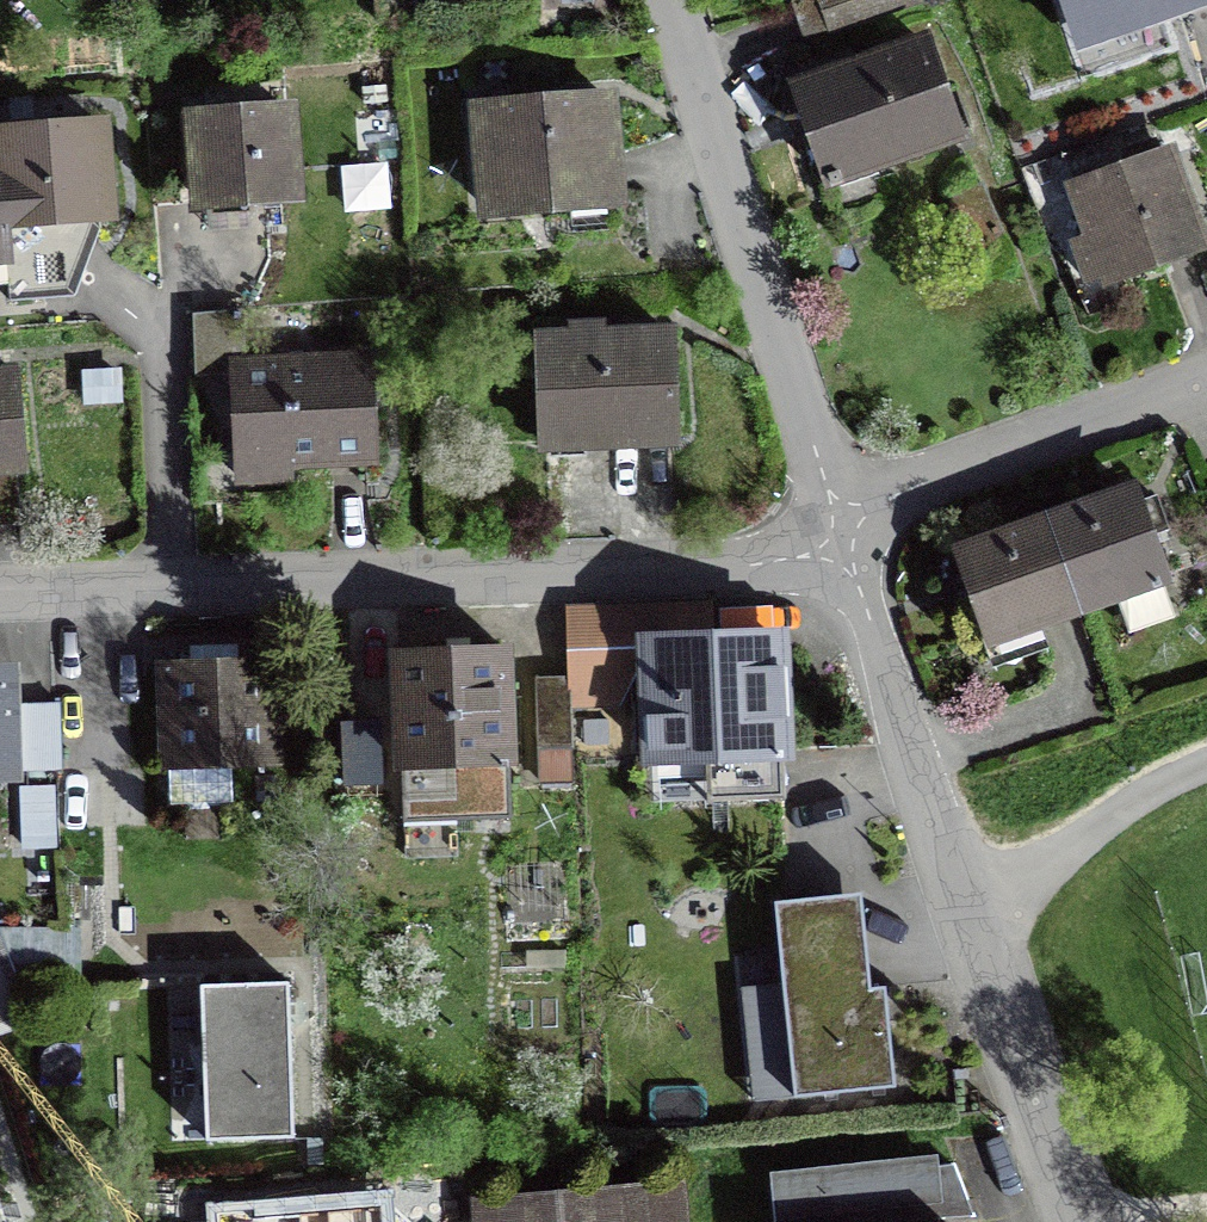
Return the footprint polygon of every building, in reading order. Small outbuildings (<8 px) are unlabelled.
[(923,7),(920,0),(789,0),(788,0),(805,49),(923,7)] [(1082,47),(1206,6),(1206,0),(1066,0),(1082,47)] [(786,86),(825,198),(968,149),(929,37),(786,86)] [(467,106),(477,228),(629,216),(619,94),(467,106)] [(258,215),(309,211),(301,105),(183,114),(191,220),(207,219),(208,232),(259,228),(258,215)] [(75,302),(101,230),(121,229),(113,121),(0,130),(0,289),(10,289),(10,305),(75,302)] [(1068,238),(1087,290),(1201,247),(1165,152),(1143,161),(1069,189),(1085,232),(1068,238)] [(246,313),(192,315),(195,380),(229,379),(233,492),(296,490),(295,475),(381,472),(376,355),(247,359),(246,313)] [(607,334),(607,326),(569,327),(570,337),(534,338),(539,461),(682,456),(678,331),(607,334)] [(19,372),(0,373),(0,530),(29,529),(28,485),(23,485),(19,372)] [(1175,615),(1162,576),(1142,521),(1131,491),(964,550),(974,580),(994,635),(1116,593),(1129,631),(1175,615)] [(714,603),(566,607),(568,680),(570,680),(571,713),(635,711),(636,776),(659,775),(659,802),(785,799),(781,640),(715,642),(714,603)] [(156,771),(169,770),(170,810),(235,808),(234,775),(287,774),(284,664),(238,665),(237,648),(191,649),(191,664),(154,665),(156,771)] [(403,827),(509,824),(503,650),(456,651),(398,653),(403,827)] [(57,769),(56,707),(19,707),(19,677),(0,677),(0,787),(19,786),(19,769),(57,769)] [(571,713),(570,680),(568,680),(536,681),(539,789),(573,788),(571,713)] [(871,995),(861,900),(775,909),(783,987),(742,991),(754,1105),(792,1101),(792,1107),(896,1096),(885,994),(871,995)] [(200,993),(204,1150),(295,1148),(291,990),(200,993)] [(774,1221),(963,1221),(974,1221),(952,1167),(941,1168),(939,1158),(769,1174),(774,1221)] [(683,1180),(469,1200),(471,1221),(687,1221),(683,1180)] [(382,1206),(223,1221),(383,1221),(382,1206)]
